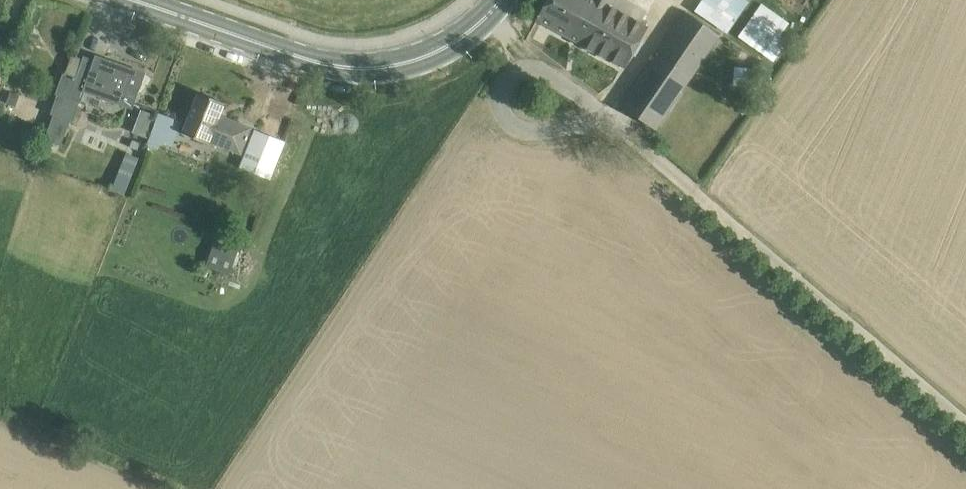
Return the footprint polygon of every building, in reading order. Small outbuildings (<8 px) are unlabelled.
[(537,20),(569,37),(589,0),(548,0),(537,20)] [(569,37),(625,68),(648,27),(611,7),(615,0),(589,0),(569,37)] [(697,9),(727,31),(748,1),(746,0),(704,0),(697,9)] [(687,12),(623,107),(656,129),(720,35),(687,12)] [(753,16),(739,36),(775,61),(789,41),(753,16)] [(55,94),(57,95),(78,103),(80,104),(86,90),(133,107),(140,87),(145,73),(129,68),(129,70),(98,59),(98,57),(96,56),(94,61),(84,57),(77,77),(63,72),(55,94)] [(10,91),(7,101),(16,105),(20,95),(10,91)] [(225,102),(199,92),(182,133),(209,143),(210,141),(241,153),(244,146),(252,128),(227,118),(226,120),(219,117),(225,102)] [(71,121),(54,115),(45,138),(62,145),(71,121)] [(156,124),(148,144),(159,148),(162,140),(171,144),(177,132),(178,133),(182,124),(160,115),(156,124)] [(285,141),(254,129),(239,166),(270,178),(285,141)] [(141,157),(128,152),(114,190),(128,194),(141,157)] [(224,253),(212,249),(206,265),(230,274),(239,250),(227,246),(224,253)]
